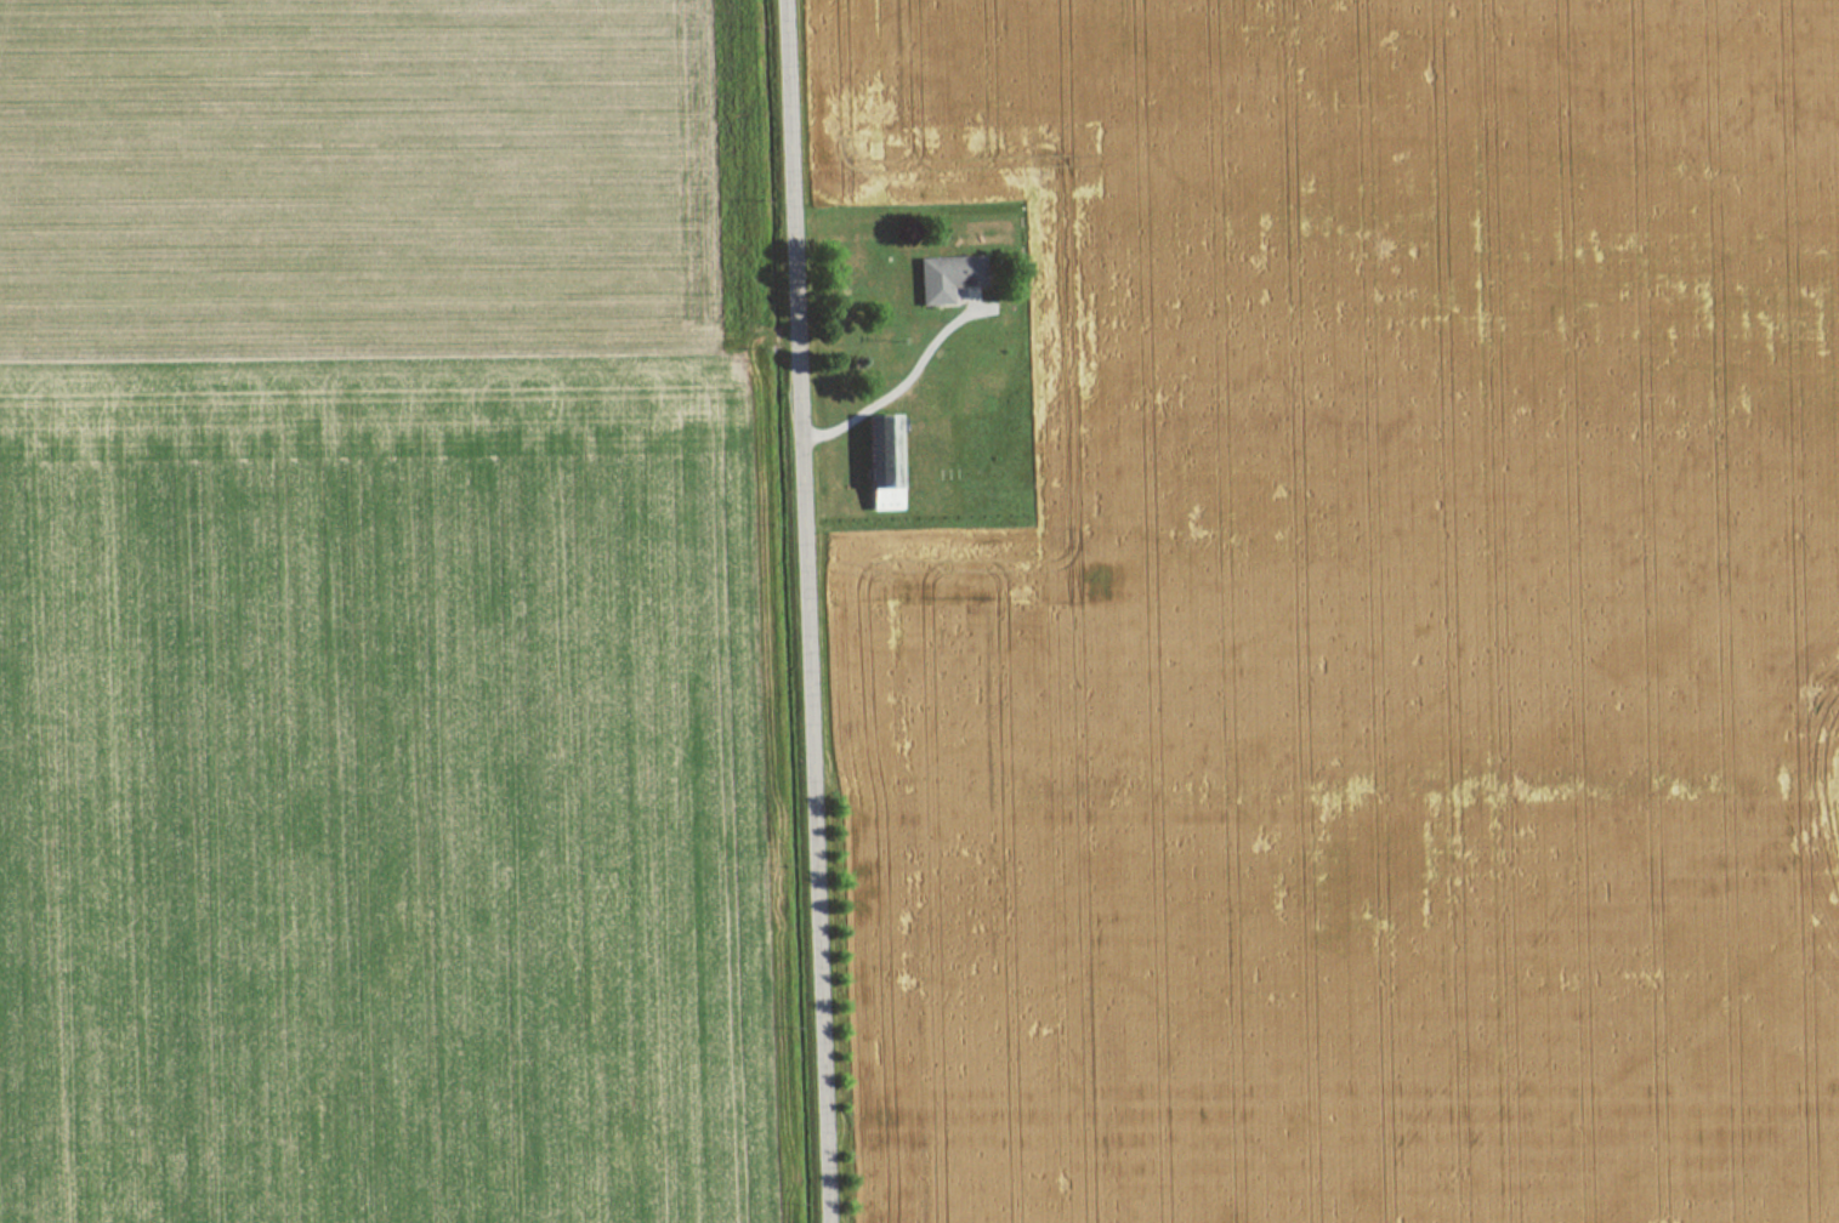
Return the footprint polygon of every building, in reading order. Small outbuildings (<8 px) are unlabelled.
[(914,258),(916,305),(949,304),(948,287),(981,286),(980,256),(914,258)] [(866,511),(896,510),(895,487),(865,489),(866,511)]
